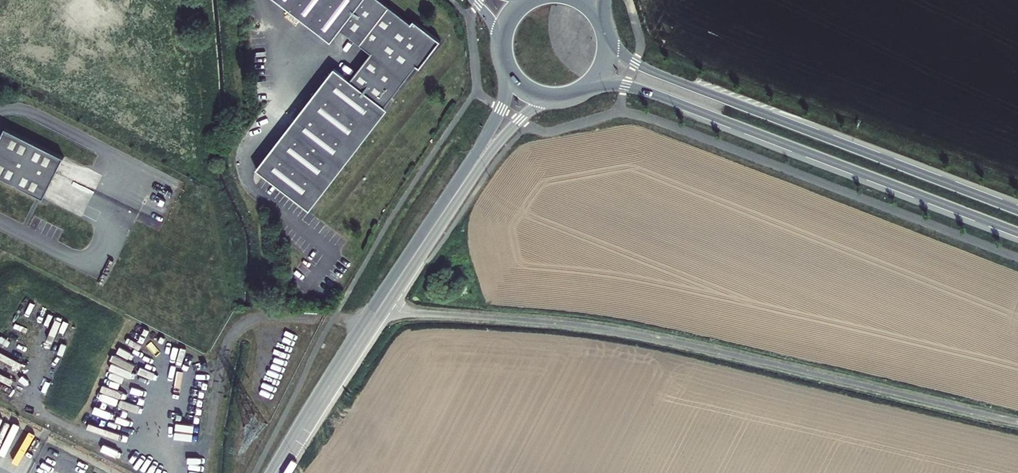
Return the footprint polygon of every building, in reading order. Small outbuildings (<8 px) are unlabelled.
[(35,17),(38,3),(24,0),(21,15),(35,17)] [(72,11),(75,0),(60,0),(58,7),(72,11)] [(332,41),(341,29),(373,52),(353,79),(337,67),(262,171),(316,210),(320,204),(317,202),(388,105),(419,63),(422,65),(442,37),(414,17),(412,20),(384,0),(275,0),(332,41)] [(91,58),(99,45),(87,37),(79,51),(91,58)] [(166,56),(166,71),(177,70),(177,56),(166,56)] [(388,105),(317,202),(320,204),(391,107),(388,105)] [(0,138),(0,176),(43,198),(64,157),(5,128),(0,138)]
